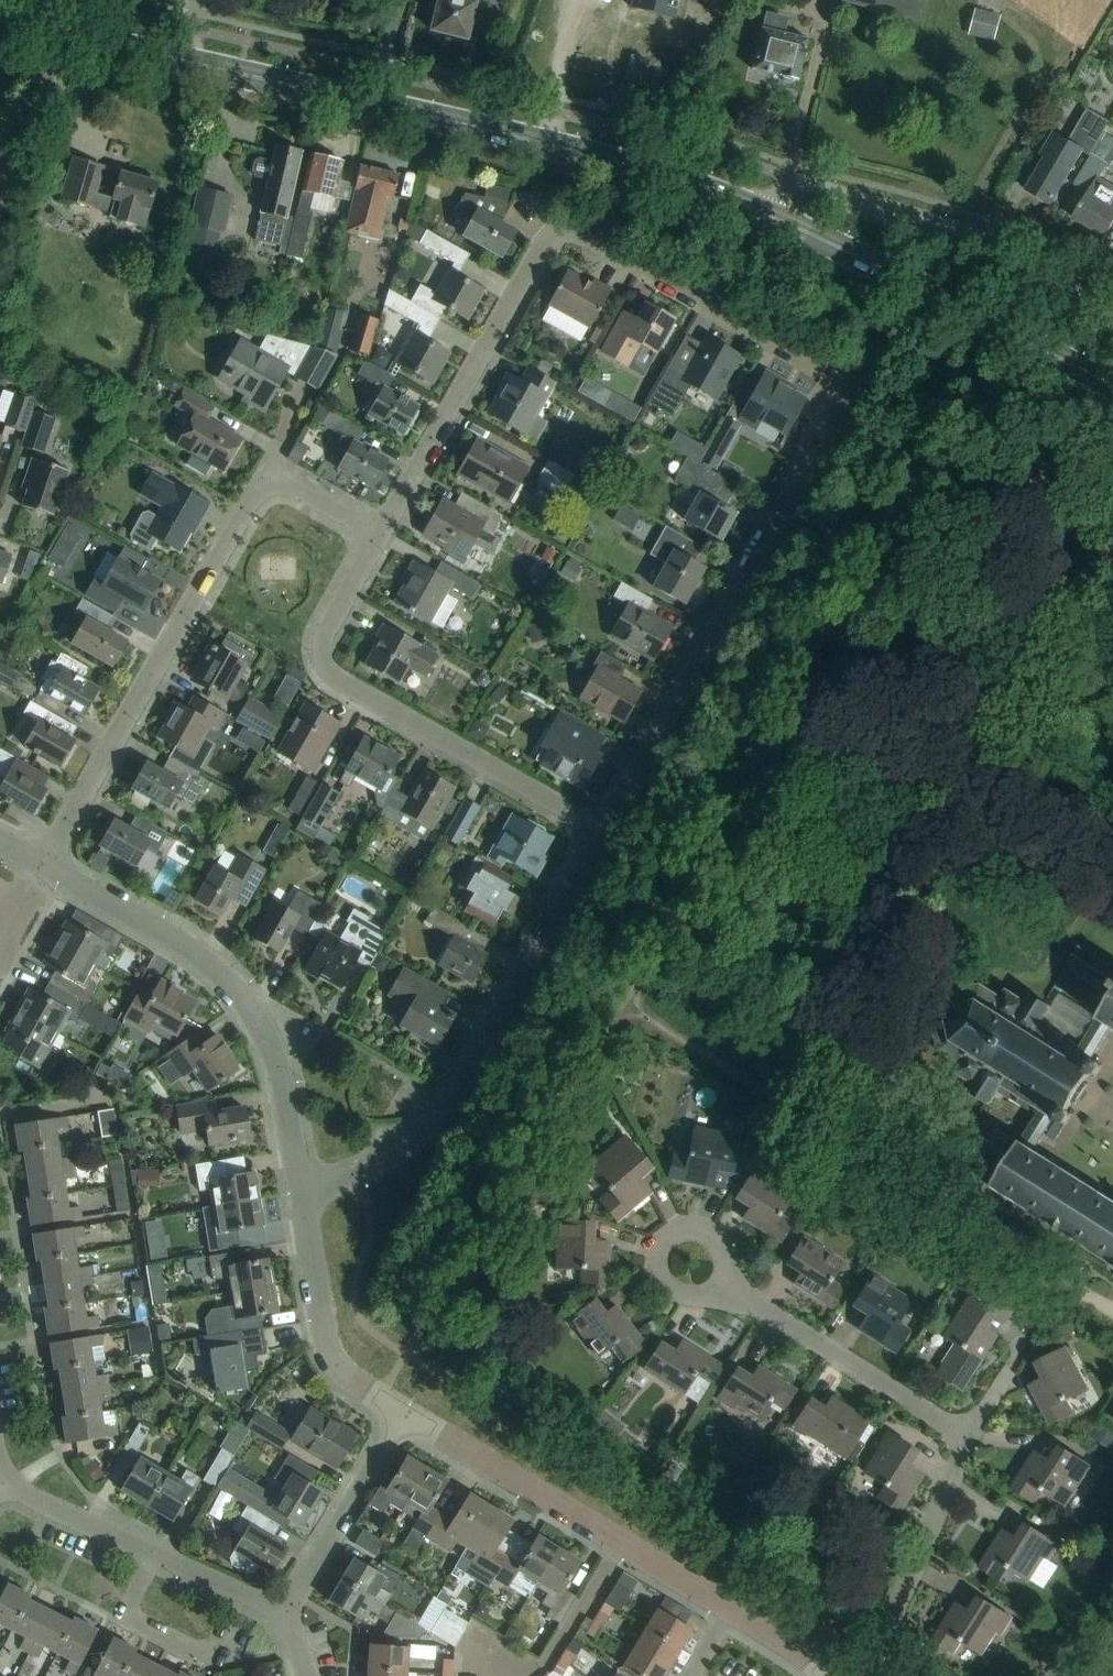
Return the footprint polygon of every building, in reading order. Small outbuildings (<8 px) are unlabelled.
[(431,30),(466,39),(471,17),(475,0),(434,0),(433,3),(431,11),(435,12),(431,30)] [(631,13),(671,24),(678,0),(635,0),(631,13)] [(841,1),(934,24),(940,0),(841,0),(841,1)] [(1000,15),(974,8),(967,35),(993,42),(1000,15)] [(807,39),(784,33),(788,17),(765,12),(761,27),(756,47),(751,69),(797,80),(807,39)] [(1039,155),(1045,159),(1027,190),(1051,204),(1062,185),(1083,151),(1090,155),(1110,122),(1088,108),(1068,141),(1053,132),(1039,155)] [(255,240),(287,247),(294,217),(286,216),(295,173),(301,152),(276,146),(272,162),(259,158),(254,161),(252,172),(254,176),(268,179),(264,201),(255,240)] [(294,217),(287,247),(285,255),(301,258),(312,212),(309,211),(314,193),(335,198),(338,183),(343,162),(310,154),(294,217)] [(1092,154),(1074,183),(1089,193),(1074,218),(1105,236),(1112,223),(1112,187),(1100,179),(1109,164),(1092,154)] [(103,167),(72,157),(59,199),(110,213),(109,217),(144,227),(150,203),(156,182),(121,172),(115,193),(114,199),(95,193),(103,167)] [(389,197),(393,198),(398,175),(359,166),(346,224),(344,232),(369,238),(371,228),(381,230),(389,197)] [(487,185),(484,197),(509,203),(512,190),(498,187),(487,185)] [(234,196),(198,188),(189,226),(225,234),(234,196)] [(509,203),(484,197),(464,193),(452,215),(469,225),(463,235),(501,257),(515,232),(501,223),(509,207),(511,204),(509,203)] [(469,254),(409,220),(404,235),(454,264),(434,294),(418,284),(409,301),(432,314),(440,318),(445,322),(452,309),(467,317),(481,290),(458,277),(469,254)] [(547,305),(589,328),(611,290),(593,280),(591,284),(567,270),(547,305)] [(432,314),(396,294),(389,290),(384,305),(388,307),(419,325),(398,363),(431,382),(447,352),(427,341),(440,318),(432,314)] [(617,322),(601,351),(628,366),(640,344),(654,352),(673,320),(644,303),(630,329),(617,322)] [(358,315),(349,349),(369,354),(379,321),(358,315)] [(305,381),(322,351),(305,345),(267,335),(259,349),(242,339),(231,357),(220,377),(241,389),(248,393),(245,398),(263,408),(285,370),(289,372),(305,381)] [(738,357),(705,338),(688,366),(677,360),(657,395),(677,405),(689,384),(715,398),(738,357)] [(322,351),(305,381),(319,389),(337,356),(322,351)] [(386,372),(371,364),(364,362),(358,374),(375,383),(369,395),(377,400),(369,415),(383,423),(402,434),(418,406),(387,389),(394,376),(386,372)] [(552,383),(539,376),(527,369),(520,382),(509,375),(506,381),(508,382),(491,414),(524,433),(552,383)] [(754,390),(742,412),(731,406),(707,447),(700,460),(715,468),(741,421),(749,425),(754,418),(784,435),(804,399),(783,387),(785,383),(765,371),(754,390)] [(168,380),(164,386),(175,392),(178,386),(168,380)] [(213,406),(185,390),(175,406),(197,418),(180,447),(193,454),(190,459),(208,470),(211,464),(222,470),(241,438),(206,418),(213,406)] [(24,431),(35,398),(15,392),(4,424),(24,431)] [(35,398),(24,431),(25,432),(20,446),(43,454),(55,419),(31,410),(35,399),(35,398)] [(630,401),(622,416),(632,421),(640,407),(630,401)] [(322,424),(341,435),(334,446),(346,453),(338,468),(372,487),(387,459),(357,442),(364,430),(330,411),(322,424)] [(508,503),(528,467),(477,439),(457,474),(508,503)] [(696,441),(688,456),(699,462),(700,460),(707,447),(696,441)] [(736,485),(699,464),(687,457),(674,480),(699,494),(684,520),(701,529),(720,540),(735,513),(724,507),(736,485)] [(68,470),(32,458),(26,475),(31,477),(22,505),(52,516),(68,470)] [(561,496),(572,475),(547,461),(536,482),(561,496)] [(189,493),(175,485),(174,486),(152,473),(141,493),(163,506),(157,516),(149,511),(142,512),(130,534),(132,540),(150,550),(157,538),(179,550),(194,522),(197,523),(209,503),(189,493)] [(503,516),(473,499),(462,492),(454,507),(442,500),(423,534),(444,545),(442,549),(462,561),(471,544),(492,555),(500,540),(492,536),(503,516)] [(68,523),(48,558),(63,567),(81,536),(75,533),(78,528),(68,523)] [(559,524),(552,537),(564,544),(571,531),(559,524)] [(702,547),(665,526),(649,554),(666,563),(653,586),(684,604),(704,568),(694,562),(702,547)] [(147,559),(125,546),(119,557),(122,558),(107,584),(96,578),(86,595),(114,611),(121,599),(142,611),(160,580),(141,570),(147,559)] [(547,546),(541,556),(552,562),(558,552),(547,546)] [(4,575),(11,554),(0,551),(0,583),(1,584),(4,575)] [(32,551),(28,563),(34,565),(36,566),(40,553),(32,551)] [(479,583),(453,568),(441,561),(434,573),(413,561),(405,575),(409,576),(394,602),(413,613),(430,622),(431,619),(443,626),(458,600),(446,593),(450,586),(471,598),(479,583)] [(578,561),(561,565),(564,578),(582,573),(586,566),(578,561)] [(653,600),(621,582),(613,596),(627,604),(611,634),(654,658),(671,628),(645,613),(653,600)] [(112,615),(82,598),(69,621),(81,628),(73,643),(111,665),(126,640),(105,629),(112,615)] [(541,622),(526,627),(532,643),(547,638),(541,622)] [(8,623),(1,635),(8,639),(16,637),(20,630),(8,623)] [(420,644),(402,634),(383,623),(375,637),(379,639),(365,665),(398,683),(408,666),(426,676),(433,665),(438,656),(420,645),(420,644)] [(248,668),(255,655),(225,638),(218,649),(212,645),(199,668),(200,668),(193,680),(228,700),(233,702),(241,699),(250,685),(240,679),(247,667),(248,668)] [(87,667),(61,652),(55,663),(52,660),(41,678),(45,681),(40,690),(64,704),(83,715),(98,688),(81,678),(87,667)] [(624,665),(601,652),(593,666),(598,669),(582,697),(620,718),(636,690),(616,679),(624,665)] [(19,674),(0,663),(0,681),(11,687),(19,674)] [(293,684),(306,690),(314,673),(301,667),(293,684)] [(509,693),(502,685),(490,696),(497,704),(509,693)] [(168,757),(197,774),(214,744),(204,738),(212,726),(217,729),(226,714),(194,696),(187,709),(179,704),(160,737),(178,747),(172,758),(169,756),(168,757)] [(65,720),(30,700),(23,713),(33,718),(35,727),(24,746),(38,755),(39,752),(60,765),(74,741),(65,736),(71,725),(76,728),(76,727),(65,720)] [(269,736),(280,717),(250,700),(239,719),(269,736)] [(304,703),(293,722),(277,751),(312,771),(329,743),(340,723),(304,703)] [(602,737),(560,714),(543,743),(551,747),(541,764),(582,787),(592,768),(589,767),(593,760),(596,761),(599,755),(593,752),(602,737)] [(266,740),(254,733),(247,745),(259,753),(266,740)] [(379,815),(394,789),(400,779),(389,773),(398,756),(364,737),(353,756),(339,782),(349,787),(355,775),(377,788),(374,793),(377,806),(382,809),(379,815)] [(0,749),(0,776),(4,779),(0,787),(0,796),(5,799),(4,801),(9,804),(10,802),(32,814),(46,790),(37,785),(43,774),(48,777),(48,776),(0,749)] [(197,774),(168,757),(168,758),(173,761),(166,773),(146,762),(131,788),(168,808),(176,795),(193,804),(207,780),(197,774)] [(394,789),(379,815),(424,840),(442,808),(451,814),(457,802),(449,797),(454,788),(423,770),(408,797),(394,789)] [(288,809),(303,817),(321,784),(307,776),(288,809)] [(339,794),(321,784),(303,817),(321,826),(339,794)] [(480,808),(465,798),(443,837),(458,846),(480,808)] [(155,854),(168,833),(136,815),(135,816),(140,819),(134,831),(114,819),(99,845),(136,866),(145,849),(155,854)] [(502,833),(489,856),(502,863),(505,857),(531,872),(551,838),(516,818),(506,835),(502,833)] [(227,874),(213,866),(206,880),(195,899),(222,914),(236,889),(250,896),(254,889),(265,871),(238,855),(227,874)] [(494,867),(475,857),(459,885),(474,893),(463,911),(474,916),(493,927),(502,910),(512,915),(521,899),(500,887),(506,875),(512,879),(513,878),(494,867)] [(306,935),(307,933),(315,919),(323,905),(298,890),(288,909),(270,899),(268,904),(264,912),(267,913),(253,937),(279,952),(292,928),(306,935)] [(388,933),(368,921),(370,917),(354,908),(347,921),(349,922),(339,940),(325,932),(315,950),(305,969),(311,972),(312,970),(340,986),(355,960),(368,968),(370,964),(371,964),(375,956),(377,953),(388,933)] [(465,925),(456,920),(432,908),(425,921),(453,937),(438,964),(471,982),(487,955),(477,949),(484,936),(465,925)] [(315,919),(307,933),(316,939),(324,925),(315,919)] [(55,941),(96,965),(102,953),(113,954),(114,954),(124,936),(95,920),(88,933),(66,921),(55,941)] [(89,977),(96,965),(55,941),(43,963),(64,975),(57,987),(86,1004),(96,986),(95,985),(89,977)] [(1097,1017),(1080,1044),(1042,1021),(1051,1007),(1044,1002),(1030,994),(1030,995),(1025,991),(1023,994),(1021,992),(1016,993),(1015,994),(1007,989),(1002,997),(981,984),(949,991),(931,1019),(938,1051),(960,1064),(955,1071),(963,1077),(962,1079),(963,1083),(971,1088),(969,1091),(989,1104),(998,1090),(1036,1114),(1018,1142),(1010,1137),(993,1162),(960,1141),(950,1158),(983,1179),(983,1180),(991,1186),(1003,1194),(1002,1196),(1004,1197),(1005,1196),(1015,1201),(1014,1203),(1016,1205),(1017,1203),(1026,1209),(1025,1210),(1028,1212),(1029,1210),(1038,1216),(1037,1218),(1039,1219),(1040,1218),(1049,1223),(1048,1225),(1051,1227),(1052,1225),(1061,1231),(1060,1232),(1062,1234),(1063,1232),(1073,1238),(1072,1240),(1074,1241),(1075,1240),(1084,1245),(1083,1247),(1086,1249),(1087,1247),(1096,1253),(1095,1254),(1097,1256),(1098,1254),(1107,1260),(1106,1262),(1109,1263),(1110,1262),(1112,1264),(1112,1200),(1034,1150),(1051,1124),(1053,1119),(1064,1126),(1072,1113),(1066,1110),(1071,1103),(1074,1105),(1088,1083),(1085,1081),(1089,1074),(1095,1077),(1102,1065),(1091,1058),(1094,1053),(1111,1028),(1112,1029),(1112,967),(1079,946),(1069,962),(1105,986),(1088,1012),(1097,1017)] [(148,963),(147,952),(138,952),(138,964),(148,963)] [(371,964),(370,964),(382,971),(388,959),(377,953),(375,956),(371,964)] [(435,987),(403,969),(389,994),(411,1007),(402,1024),(436,1044),(453,1015),(427,1000),(435,987)] [(152,996),(140,989),(124,1018),(148,1032),(154,1022),(176,1034),(194,1002),(179,994),(180,991),(161,980),(152,996)] [(76,1022),(86,1004),(57,987),(50,1000),(28,988),(17,1009),(58,1032),(65,1020),(75,1021),(76,1022)] [(86,1004),(78,1018),(113,1037),(121,1023),(86,1004)] [(51,1044),(58,1032),(17,1009),(5,1030),(8,1033),(1,1045),(48,1072),(59,1053),(57,1053),(51,1044)] [(167,1053),(180,1071),(183,1075),(193,1069),(207,1090),(219,1081),(237,1069),(228,1054),(230,1053),(217,1035),(203,1045),(194,1034),(167,1053)] [(118,1087),(108,1081),(102,1090),(112,1096),(118,1087)] [(213,1099),(209,1099),(177,1105),(181,1133),(207,1129),(209,1144),(249,1137),(244,1107),(215,1112),(213,1099)] [(102,1136),(117,1134),(113,1109),(97,1111),(102,1136)] [(20,1150),(57,1144),(55,1130),(67,1128),(65,1116),(16,1124),(20,1150)] [(732,1173),(743,1121),(722,1116),(718,1131),(694,1126),(689,1153),(674,1150),(673,1156),(668,1177),(711,1187),(716,1163),(731,1166),(730,1172),(732,1173)] [(777,1132),(776,1142),(789,1144),(790,1134),(777,1132)] [(652,1168),(624,1135),(600,1155),(604,1159),(592,1169),(610,1190),(599,1199),(617,1221),(651,1193),(635,1174),(646,1164),(650,1169),(652,1168)] [(28,1174),(81,1166),(80,1155),(60,1158),(57,1144),(20,1150),(20,1151),(24,1150),(28,1174)] [(113,1186),(114,1186),(125,1184),(121,1159),(109,1161),(113,1186)] [(213,1206),(259,1198),(255,1172),(228,1176),(225,1159),(195,1164),(199,1190),(210,1189),(213,1206)] [(153,1177),(178,1177),(177,1160),(153,1160),(153,1177)] [(62,1179),(75,1177),(74,1168),(81,1166),(28,1174),(32,1198),(27,1198),(28,1199),(65,1194),(62,1179)] [(138,1170),(138,1186),(148,1186),(148,1170),(138,1170)] [(792,1195),(753,1171),(748,1180),(736,1198),(737,1199),(741,1194),(754,1202),(743,1218),(780,1241),(792,1222),(780,1214),(792,1195)] [(839,1177),(830,1194),(839,1199),(848,1182),(839,1177)] [(125,1184),(114,1186),(118,1211),(130,1209),(125,1184)] [(65,1194),(28,1199),(32,1225),(53,1222),(81,1217),(80,1206),(70,1207),(67,1193),(65,1194)] [(259,1198),(213,1206),(216,1223),(205,1225),(209,1251),(240,1246),(237,1229),(264,1224),(259,1198)] [(594,1222),(554,1221),(553,1239),(561,1239),(560,1267),(582,1268),(581,1283),(604,1284),(606,1240),(587,1239),(587,1224),(594,1224),(594,1222)] [(37,1259),(75,1253),(72,1239),(85,1237),(83,1226),(55,1230),(33,1234),(37,1259)] [(843,1261),(803,1237),(798,1245),(786,1264),(788,1265),(792,1259),(804,1268),(794,1284),(831,1307),(843,1288),(831,1280),(843,1261)] [(230,1292),(273,1285),(269,1259),(242,1263),(240,1250),(209,1256),(212,1279),(228,1278),(230,1292)] [(167,1252),(150,1255),(151,1262),(168,1259),(167,1252)] [(45,1283),(91,1276),(89,1266),(77,1268),(75,1253),(37,1259),(37,1261),(42,1260),(45,1283)] [(203,1256),(186,1259),(188,1270),(192,1270),(193,1278),(206,1276),(203,1256)] [(160,1263),(146,1266),(152,1304),(166,1302),(160,1263)] [(139,1268),(129,1270),(132,1289),(128,1292),(129,1296),(143,1294),(139,1268)] [(888,1284),(872,1274),(864,1287),(852,1306),(854,1307),(857,1301),(870,1309),(860,1326),(897,1349),(909,1329),(897,1322),(908,1303),(885,1288),(888,1284)] [(45,1309),(83,1303),(80,1288),(92,1286),(91,1276),(45,1283),(49,1307),(45,1308),(45,1309)] [(208,1335),(253,1328),(251,1315),(278,1311),(273,1285),(230,1292),(232,1305),(214,1307),(205,1318),(208,1335)] [(994,1314),(967,1296),(942,1335),(954,1343),(935,1374),(961,1390),(996,1335),(979,1325),(987,1312),(993,1316),(994,1314)] [(570,1319),(598,1356),(609,1347),(622,1363),(646,1345),(616,1305),(601,1317),(592,1305),(597,1301),(596,1300),(570,1319)] [(83,1303),(45,1309),(49,1334),(99,1326),(97,1315),(85,1317),(83,1303)] [(262,1326),(253,1328),(208,1335),(192,1338),(195,1354),(210,1352),(217,1393),(246,1388),(244,1372),(258,1370),(256,1355),(267,1354),(262,1326)] [(751,1345),(761,1350),(771,1331),(762,1326),(751,1345)] [(133,1333),(137,1355),(153,1352),(150,1330),(133,1333)] [(55,1368),(92,1362),(90,1347),(102,1345),(100,1334),(72,1339),(50,1343),(55,1368)] [(644,1369),(698,1403),(696,1405),(697,1406),(723,1366),(719,1363),(682,1340),(672,1356),(659,1348),(663,1343),(661,1342),(644,1369)] [(1088,1388),(1066,1347),(1055,1353),(1035,1363),(1036,1365),(1042,1362),(1049,1376),(1030,1386),(1050,1424),(1073,1412),(1066,1399),(1088,1388)] [(63,1392),(108,1385),(107,1374),(95,1376),(92,1362),(55,1368),(55,1369),(59,1369),(63,1392)] [(737,1367),(725,1386),(717,1399),(733,1409),(736,1404),(759,1419),(771,1401),(783,1408),(795,1389),(759,1366),(748,1382),(736,1374),(739,1368),(737,1367)] [(63,1418),(100,1411),(98,1397),(110,1395),(108,1385),(63,1392),(67,1416),(63,1416),(63,1418)] [(810,1398),(793,1425),(845,1458),(845,1457),(852,1461),(863,1444),(856,1440),(868,1420),(832,1396),(821,1413),(808,1405),(812,1399),(810,1398)] [(310,1408),(299,1427),(291,1439),(336,1467),(355,1436),(310,1408)] [(595,1421),(606,1429),(614,1418),(603,1410),(595,1421)] [(100,1411),(63,1418),(67,1443),(89,1440),(117,1435),(115,1423),(103,1426),(100,1411)] [(281,1448),(290,1433),(256,1413),(247,1428),(281,1448)] [(136,1455),(151,1429),(140,1422),(124,1448),(136,1455)] [(886,1431),(876,1446),(881,1450),(866,1473),(884,1484),(876,1497),(896,1510),(919,1473),(903,1462),(911,1449),(916,1453),(918,1451),(886,1431)] [(1091,1466),(1077,1458),(1059,1446),(1058,1447),(1063,1451),(1055,1464),(1035,1450),(1011,1487),(1035,1502),(1043,1490),(1066,1505),(1091,1466)] [(216,1487),(228,1468),(227,1467),(234,1455),(222,1448),(203,1480),(215,1487),(215,1486),(216,1487)] [(246,1505),(280,1525),(284,1528),(290,1518),(301,1525),(321,1492),(310,1485),(318,1471),(289,1453),(274,1478),(286,1485),(279,1498),(228,1468),(216,1487),(246,1505)] [(401,1509),(427,1468),(407,1456),(396,1473),(390,1469),(369,1504),(383,1513),(390,1503),(401,1509)] [(147,1505),(166,1472),(140,1457),(132,1470),(120,1489),(147,1505)] [(683,1470),(672,1462),(665,1474),(676,1481),(683,1470)] [(418,1520),(413,1527),(426,1536),(440,1514),(430,1507),(447,1480),(427,1468),(401,1509),(418,1520)] [(166,1472),(147,1505),(173,1520),(199,1477),(186,1469),(179,1480),(166,1472)] [(467,1546),(491,1507),(470,1494),(453,1521),(440,1514),(426,1536),(449,1550),(456,1539),(467,1546)] [(832,1494),(824,1506),(837,1515),(845,1503),(832,1494)] [(280,1525),(246,1505),(241,1514),(232,1529),(243,1535),(234,1549),(236,1550),(231,1557),(232,1564),(248,1573),(254,1571),(258,1564),(272,1572),(287,1548),(264,1534),(272,1522),(279,1526),(280,1525)] [(494,1577),(508,1555),(495,1547),(512,1520),(491,1507),(467,1546),(477,1552),(471,1563),(494,1577)] [(1058,1544),(1043,1535),(1024,1523),(1023,1525),(1029,1528),(1021,1541),(1002,1529),(979,1566),(1000,1580),(1008,1567),(1029,1580),(1044,1557),(1048,1560),(1058,1544)] [(383,1541),(382,1540),(363,1529),(354,1543),(374,1555),(383,1541)] [(535,1586),(559,1548),(538,1535),(521,1563),(508,1555),(494,1577),(508,1586),(528,1598),(535,1586)] [(559,1548),(535,1586),(547,1593),(542,1603),(551,1608),(547,1615),(560,1623),(572,1603),(576,1596),(563,1588),(580,1561),(559,1548)] [(342,1579),(385,1604),(391,1594),(380,1587),(386,1576),(354,1557),(342,1579)] [(604,1603),(619,1612),(638,1581),(623,1572),(610,1594),(604,1603)] [(425,1628),(385,1604),(342,1579),(329,1600),(360,1619),(367,1608),(378,1615),(390,1622),(382,1635),(419,1637),(425,1628)] [(30,1595),(6,1584),(0,1596),(0,1623),(12,1629),(30,1595)] [(29,1651),(50,1611),(29,1600),(31,1596),(30,1595),(12,1629),(25,1636),(20,1647),(29,1651)] [(1012,1617),(996,1608),(978,1596),(977,1598),(982,1601),(974,1614),(956,1602),(932,1639),(954,1653),(962,1640),(982,1654),(997,1630),(1002,1633),(1012,1617)] [(480,1603),(474,1613),(484,1619),(487,1614),(486,1607),(480,1603)] [(619,1612),(604,1603),(593,1622),(602,1627),(613,1608),(619,1612)] [(438,1620),(462,1635),(469,1623),(445,1608),(438,1620)] [(646,1628),(680,1648),(687,1635),(689,1636),(693,1629),(658,1608),(646,1628)] [(73,1622),(50,1611),(29,1651),(38,1656),(44,1645),(57,1652),(73,1622)] [(73,1622),(57,1652),(70,1658),(65,1669),(75,1674),(97,1630),(74,1618),(73,1622)] [(455,1647),(462,1635),(438,1620),(430,1632),(455,1647)] [(595,1638),(602,1627),(593,1622),(586,1633),(595,1638)] [(512,1627),(505,1638),(517,1645),(523,1634),(512,1627)] [(672,1660),(680,1648),(646,1628),(635,1647),(669,1668),(673,1661),(672,1660)] [(135,1649),(112,1638),(93,1675),(122,1675),(135,1649)] [(365,1668),(407,1671),(409,1646),(370,1643),(369,1658),(366,1658),(365,1668)] [(669,1668),(635,1647),(623,1667),(638,1675),(663,1675),(664,1674),(665,1674),(669,1668)] [(470,1649),(458,1648),(456,1675),(468,1675),(470,1649)] [(156,1665),(134,1654),(136,1650),(135,1649),(122,1675),(150,1675),(156,1665)] [(569,1665),(575,1654),(566,1649),(560,1660),(569,1665)] [(442,1674),(453,1674),(454,1659),(444,1658),(442,1674)] [(562,1675),(569,1665),(560,1660),(553,1670),(562,1675)] [(180,1672),(179,1672),(177,1675),(156,1665),(150,1675),(178,1675),(180,1672)] [(48,1675),(31,1667),(27,1675),(48,1675)] [(407,1671),(365,1668),(364,1675),(406,1675),(407,1671)]
